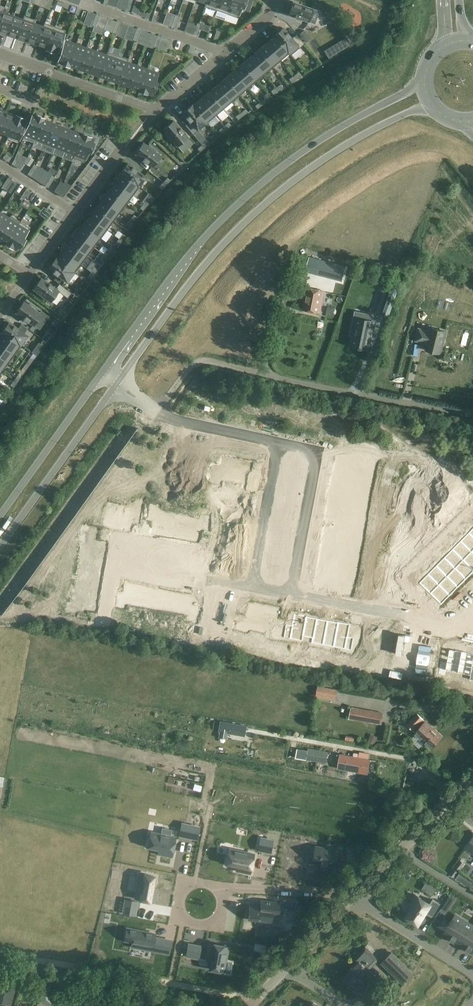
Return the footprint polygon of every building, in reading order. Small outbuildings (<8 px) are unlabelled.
[(205,6),(216,10),(220,0),(207,0),(205,6)] [(216,10),(227,14),(232,0),(220,0),(216,10)] [(253,0),(252,0),(232,0),(227,14),(238,18),(241,9),(249,12),(253,0)] [(309,21),(313,9),(293,2),(292,4),(290,3),(287,11),(289,12),(289,14),(295,16),(295,17),(301,19),(301,18),(309,21)] [(132,9),(138,11),(141,5),(134,3),(132,9)] [(13,16),(3,12),(0,21),(0,32),(7,34),(13,16)] [(17,38),(25,16),(24,16),(23,19),(13,16),(7,34),(17,38)] [(27,41),(35,19),(25,16),(17,38),(27,41)] [(35,19),(27,41),(37,45),(45,23),(44,23),(43,26),(34,23),(35,20),(35,19)] [(45,23),(37,45),(47,48),(46,49),(47,50),(55,27),(45,23)] [(201,23),(201,24),(199,29),(208,32),(210,26),(201,23)] [(55,27),(47,50),(54,52),(55,51),(58,52),(66,30),(55,27)] [(305,44),(296,34),(292,38),(290,36),(291,36),(287,32),(283,28),(274,35),(291,55),(305,44)] [(298,35),(303,40),(308,36),(304,30),(298,35)] [(291,55),(274,35),(274,36),(275,36),(267,43),(281,60),(289,54),(291,55)] [(69,66),(76,44),(65,41),(58,61),(62,62),(62,63),(69,66)] [(281,60),(267,43),(258,50),(273,67),(281,60)] [(79,68),(86,48),(76,44),(69,66),(69,65),(79,68)] [(86,48),(79,68),(89,72),(96,52),(86,48)] [(273,67),(258,50),(250,57),(265,74),(273,67)] [(96,52),(89,72),(100,75),(108,52),(107,52),(106,55),(96,52)] [(108,52),(100,75),(110,79),(118,55),(108,52)] [(118,55),(110,79),(120,82),(128,59),(118,55)] [(265,74),(250,57),(242,64),(257,81),(265,74)] [(128,59),(120,82),(130,86),(137,66),(128,62),(129,59),(128,59)] [(257,81),(242,64),(234,71),(248,88),(257,81)] [(137,66),(130,86),(140,89),(139,91),(140,91),(147,69),(137,66)] [(147,69),(140,91),(147,93),(147,92),(151,93),(152,90),(154,91),(157,82),(155,81),(158,73),(147,69)] [(248,88),(234,71),(225,78),(240,95),(248,88)] [(240,95),(225,78),(217,85),(232,102),(240,95)] [(232,102),(217,85),(209,92),(224,109),(232,102)] [(224,109),(209,92),(201,99),(215,116),(224,109)] [(215,116),(201,99),(193,106),(192,105),(207,123),(215,116)] [(207,123),(192,105),(183,112),(187,117),(186,117),(189,121),(185,125),(193,134),(198,130),(198,129),(206,123),(207,124),(207,123)] [(0,128),(0,131),(8,134),(7,138),(8,138),(17,115),(16,115),(16,116),(6,112),(0,128)] [(24,134),(35,139),(43,118),(37,115),(36,116),(32,114),(30,120),(24,134)] [(17,115),(8,138),(18,142),(27,121),(23,119),(24,118),(17,115)] [(45,143),(53,123),(44,119),(44,118),(43,118),(35,139),(45,143)] [(184,132),(180,127),(180,128),(173,121),(172,122),(165,128),(163,129),(167,134),(166,135),(172,142),(173,141),(177,145),(187,137),(183,132),(184,132)] [(55,147),(63,127),(53,123),(45,143),(55,147)] [(65,151),(73,131),(63,127),(55,147),(65,151)] [(74,158),(83,134),(83,135),(73,131),(65,151),(75,155),(73,158),(74,158)] [(83,134),(74,158),(84,162),(89,151),(91,152),(94,143),(92,142),(94,139),(90,138),(90,137),(83,134)] [(202,144),(202,145),(205,148),(210,143),(205,138),(200,143),(202,144)] [(148,146),(143,143),(142,144),(136,151),(136,152),(135,153),(143,159),(143,160),(147,163),(147,162),(152,166),(160,155),(155,152),(157,150),(149,144),(148,146)] [(25,163),(30,166),(34,160),(29,156),(25,163)] [(132,167),(128,163),(121,172),(140,187),(140,186),(139,185),(146,177),(137,170),(137,169),(133,166),(132,167)] [(38,165),(38,166),(34,171),(31,176),(37,180),(44,169),(38,165)] [(47,171),(40,182),(45,185),(48,180),(51,175),(52,174),(47,171)] [(133,195),(140,187),(121,172),(121,173),(115,182),(133,195)] [(127,204),(133,195),(115,182),(109,190),(127,204)] [(23,194),(26,196),(28,197),(31,192),(26,189),(23,194)] [(127,204),(109,190),(102,199),(120,212),(127,204)] [(120,212),(102,199),(96,207),(114,221),(120,212)] [(46,209),(51,213),(55,208),(50,204),(46,209)] [(114,221),(96,207),(89,216),(107,230),(114,221)] [(0,213),(0,233),(9,219),(0,213)] [(107,230),(89,216),(83,225),(101,238),(107,230)] [(0,233),(0,238),(6,242),(6,243),(20,221),(18,224),(9,219),(0,233)] [(20,221),(6,243),(12,247),(13,246),(16,249),(18,246),(20,247),(25,239),(23,238),(30,228),(20,221)] [(101,238),(83,225),(76,233),(94,247),(101,238)] [(94,247),(76,233),(70,242),(88,256),(94,247)] [(88,256),(70,242),(63,251),(81,264),(88,256)] [(81,264),(63,251),(57,259),(56,258),(56,259),(75,273),(81,264)] [(305,272),(342,282),(346,267),(309,258),(305,272)] [(75,273),(56,259),(49,268),(53,271),(53,272),(57,275),(58,274),(67,281),(73,273),(74,273),(75,273)] [(350,268),(347,279),(352,280),(355,270),(350,268)] [(53,287),(54,286),(49,283),(49,284),(41,278),(40,279),(34,287),(33,288),(38,292),(37,294),(44,299),(46,297),(50,301),(58,291),(68,298),(72,293),(59,284),(56,289),(53,287)] [(399,289),(386,284),(376,312),(389,317),(399,289)] [(324,292),(307,288),(302,310),(320,313),(324,292)] [(78,297),(82,293),(77,289),(73,294),(74,295),(78,297)] [(36,310),(37,309),(30,303),(29,305),(24,301),(23,303),(22,303),(17,310),(16,312),(24,318),(28,322),(28,321),(33,324),(41,314),(36,310)] [(464,314),(462,325),(469,326),(471,316),(464,314)] [(369,349),(374,322),(357,318),(351,346),(359,347),(359,348),(362,349),(362,348),(369,349)] [(27,335),(18,329),(18,328),(14,325),(13,326),(9,322),(2,332),(21,345),(22,345),(21,344),(27,335)] [(431,331),(420,328),(417,340),(427,343),(426,349),(441,352),(446,332),(431,328),(431,331)] [(2,332),(3,333),(0,336),(0,343),(15,354),(21,345),(2,332)] [(0,343),(0,357),(9,363),(15,354),(0,343)] [(0,357),(0,370),(2,372),(9,363),(0,357)] [(214,467),(211,481),(221,483),(222,479),(233,481),(237,461),(225,459),(223,469),(214,467)] [(237,461),(233,481),(245,483),(244,487),(254,489),(256,475),(248,473),(250,463),(237,461)] [(107,504),(103,524),(116,527),(120,507),(107,504)] [(120,507),(116,527),(128,529),(130,517),(136,518),(139,506),(132,504),(131,509),(120,507)] [(151,506),(149,519),(155,520),(153,532),(164,534),(168,514),(157,512),(158,507),(151,506)] [(226,508),(224,514),(229,515),(227,526),(247,530),(249,518),(237,516),(238,510),(226,508)] [(168,514),(164,534),(165,534),(175,536),(179,516),(168,514)] [(179,516),(175,536),(185,538),(189,518),(179,516)] [(189,518),(185,538),(197,541),(199,528),(206,530),(208,517),(201,516),(200,520),(189,518)] [(227,526),(225,537),(244,541),(246,530),(247,531),(247,530),(227,526)] [(84,527),(83,534),(95,536),(97,530),(84,527)] [(460,542),(471,552),(472,550),(472,538),(468,533),(461,540),(460,542)] [(83,534),(81,540),(86,541),(84,552),(104,556),(106,544),(94,542),(95,536),(83,534)] [(225,537),(223,548),(242,551),(244,541),(225,537)] [(458,543),(452,550),(463,561),(471,552),(460,542),(458,543)] [(223,548),(221,558),(241,562),(241,561),(240,561),(242,551),(223,548)] [(445,557),(444,558),(455,569),(463,561),(452,550),(445,557)] [(84,552),(82,563),(102,566),(104,556),(84,552)] [(463,561),(472,571),(472,555),(471,552),(463,561)] [(214,568),(213,575),(225,577),(227,571),(239,574),(241,562),(221,558),(219,569),(214,568)] [(442,560),(436,566),(446,577),(455,569),(444,558),(442,560)] [(455,569),(466,580),(467,578),(472,572),(472,571),(463,561),(455,569)] [(82,563),(80,574),(100,578),(102,566),(82,563)] [(429,573),(427,575),(438,586),(446,577),(436,566),(429,573)] [(455,569),(446,577),(457,588),(464,581),(466,580),(455,569)] [(80,574),(78,585),(98,588),(100,578),(80,574)] [(426,576),(419,583),(430,594),(438,586),(427,575),(426,576)] [(446,577),(438,586),(449,596),(451,595),(457,588),(446,577)] [(119,593),(117,606),(123,607),(124,603),(135,605),(139,585),(127,582),(125,595),(119,593)] [(78,585),(76,595),(96,599),(96,598),(98,588),(78,585)] [(139,585),(135,605),(146,607),(150,587),(139,585),(140,585),(139,585)] [(438,586),(430,594),(441,605),(448,598),(449,596),(438,586)] [(150,587),(146,607),(156,609),(160,589),(150,587)] [(160,589),(156,609),(167,611),(171,591),(160,589)] [(171,591),(167,611),(178,613),(182,593),(181,593),(171,591)] [(182,593),(178,613),(189,615),(188,620),(195,621),(197,608),(191,607),(193,595),(182,593)] [(69,605),(68,612),(81,615),(82,608),(94,611),(96,599),(76,595),(74,606),(69,605)] [(242,617),(240,630),(247,631),(247,627),(259,629),(263,609),(250,606),(248,618),(242,617)] [(263,609),(259,629),(271,631),(270,636),(277,637),(279,624),(273,623),(275,611),(263,609)] [(286,625),(284,638),(290,639),(291,634),(302,637),(306,616),(294,614),(292,626),(286,625)] [(306,616),(302,637),(313,639),(317,619),(306,617),(307,616),(306,616)] [(317,619),(313,639),(323,641),(327,621),(317,619)] [(327,621),(323,641),(334,643),(338,622),(337,622),(337,623),(327,621)] [(338,622),(334,643),(345,645),(344,649),(351,651),(353,638),(347,637),(350,625),(338,622)] [(458,673),(462,652),(449,649),(447,663),(441,661),(438,674),(445,675),(446,671),(458,673)] [(458,673),(470,675),(469,680),(472,681),(472,668),(472,665),(472,654),(462,652),(458,673)] [(318,686),(316,696),(336,699),(338,690),(318,686)] [(343,698),(355,697),(355,689),(342,690),(343,698)] [(350,717),(382,722),(383,713),(352,707),(350,717)] [(416,732),(415,734),(431,749),(442,737),(426,722),(425,722),(423,720),(424,720),(417,714),(407,725),(414,731),(416,732)] [(218,731),(219,732),(228,733),(244,736),(246,726),(220,721),(218,731)] [(368,742),(374,744),(378,737),(371,734),(368,742)] [(326,764),(328,752),(308,749),(306,760),(326,764)] [(340,754),(338,768),(348,770),(349,767),(367,770),(369,759),(368,759),(369,754),(360,752),(359,757),(340,754)] [(188,825),(185,836),(191,838),(194,826),(188,825)] [(175,837),(151,832),(148,846),(162,849),(161,854),(171,856),(175,837)] [(272,840),(261,838),(258,850),(270,852),(272,840)] [(333,865),(336,849),(312,845),(309,861),(317,862),(316,867),(326,869),(327,864),(333,865)] [(254,854),(229,849),(225,868),(236,870),(237,865),(251,868),(254,854)] [(460,860),(450,874),(454,877),(464,863),(460,860)] [(472,882),(460,872),(455,879),(469,888),(472,882)] [(155,877),(141,873),(135,898),(154,902),(157,892),(152,891),(155,877)] [(413,910),(407,920),(418,927),(425,915),(432,919),(440,906),(433,901),(430,906),(416,897),(410,908),(413,910)] [(123,913),(135,915),(137,902),(126,900),(123,913)] [(279,902),(261,901),(261,907),(250,906),(248,919),(271,922),(272,914),(278,914),(279,902)] [(455,918),(444,936),(451,940),(449,942),(454,945),(455,944),(460,947),(472,929),(455,918)] [(168,953),(171,941),(159,939),(154,938),(155,934),(127,928),(125,941),(133,942),(132,946),(157,951),(168,953)] [(460,947),(466,950),(465,952),(470,956),(471,953),(472,955),(472,929),(460,947)] [(391,946),(402,936),(397,930),(385,940),(391,946)] [(200,945),(197,958),(223,963),(223,959),(231,960),(234,948),(206,942),(205,946),(200,945)] [(192,957),(194,945),(189,944),(186,956),(192,957)] [(369,944),(365,947),(372,954),(376,951),(369,944)] [(372,954),(365,947),(353,960),(355,963),(343,976),(362,995),(377,980),(368,971),(379,960),(372,954)] [(392,952),(381,963),(402,984),(404,983),(412,991),(421,981),(414,973),(406,965),(392,952)] [(430,977),(443,988),(452,977),(439,966),(430,977)] [(11,1004),(17,983),(0,978),(0,1002),(11,1005),(11,1004)] [(462,996),(472,1002),(472,987),(469,985),(462,996)] [(28,998),(32,1001),(38,1005),(51,1005),(56,1000),(38,986),(28,998)] [(77,995),(74,1004),(78,1005),(95,1005),(96,1002),(77,995)]
